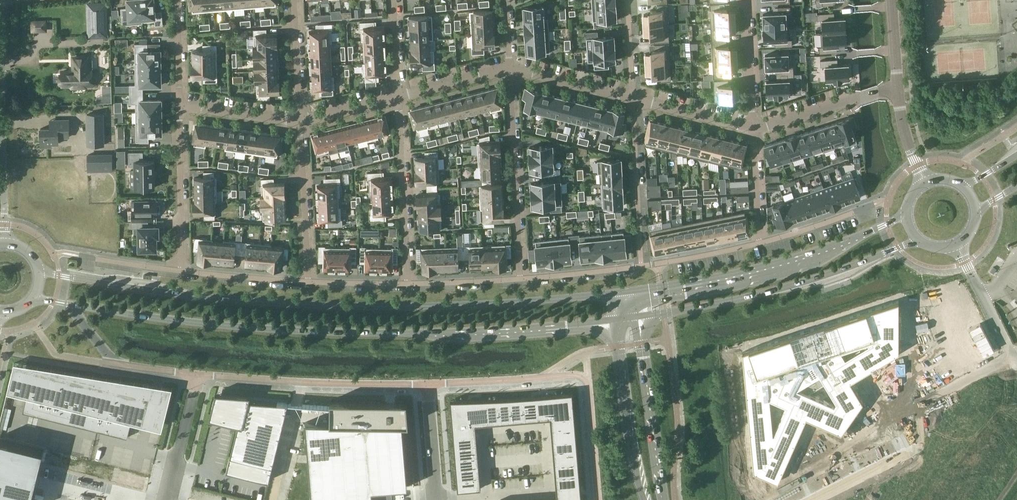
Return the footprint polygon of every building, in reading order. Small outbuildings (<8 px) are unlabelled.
[(121,8),(122,25),(143,23),(143,18),(141,19),(140,0),(127,0),(128,7),(121,8)] [(143,18),(154,17),(155,26),(163,25),(162,11),(155,12),(154,9),(155,9),(154,2),(154,0),(140,0),(141,19),(143,18)] [(204,12),(203,0),(188,0),(189,7),(192,6),(192,13),(204,12)] [(204,12),(214,11),(213,0),(203,0),(204,12)] [(214,11),(224,10),(223,0),(213,0),(214,11)] [(224,10),(234,9),(234,0),(223,0),(224,10)] [(234,9),(245,8),(244,0),(234,0),(234,9)] [(245,8),(255,7),(254,0),(244,0),(245,8)] [(592,9),(616,7),(615,0),(592,0),(592,9)] [(89,37),(107,36),(106,3),(88,3),(89,37)] [(710,10),(708,10),(708,17),(711,17),(711,23),(734,21),(734,20),(735,20),(734,15),(734,11),(728,11),(728,8),(725,8),(724,3),(710,4),(711,9),(710,9),(710,10)] [(644,24),(668,23),(667,10),(666,4),(657,5),(657,10),(650,11),(650,14),(644,14),(644,18),(644,23),(644,24)] [(546,18),(545,6),(524,8),(525,20),(546,19),(546,18)] [(764,27),(789,26),(788,12),(790,12),(790,6),(778,7),(778,13),(763,14),(764,27)] [(616,7),(592,9),(593,21),(616,19),(616,7)] [(470,11),(471,24),(494,22),(493,17),(494,17),(494,12),(493,12),(493,10),(470,11)] [(829,13),(817,14),(817,20),(822,20),(823,33),(846,31),(845,18),(830,19),(829,13)] [(410,23),(410,29),(433,28),(432,15),(409,16),(409,19),(409,23),(410,23)] [(546,19),(525,20),(526,31),(549,29),(548,18),(546,18),(546,19)] [(361,29),(362,41),(384,39),(384,38),(385,38),(385,32),(384,32),(384,27),(374,28),(374,21),(360,22),(360,29),(361,29)] [(712,36),(712,41),(726,41),(725,35),(729,35),(729,32),(735,32),(735,28),(735,23),(734,23),(734,21),(711,23),(712,36)] [(471,24),(471,35),(494,34),(494,28),(495,28),(494,24),(494,22),(471,24)] [(309,36),(308,36),(309,42),(310,42),(310,43),(332,42),(332,30),(333,30),(332,23),(318,24),(318,31),(309,31),(309,36)] [(668,37),(668,23),(644,24),(644,26),(644,30),(645,30),(645,35),(651,34),(651,37),(655,37),(655,42),(668,42),(668,37)] [(789,26),(764,27),(764,41),(779,40),(780,46),(792,45),(792,39),(789,39),(789,26)] [(410,40),(434,39),(433,28),(410,29),(410,35),(409,35),(410,39),(410,40)] [(254,47),(277,46),(277,45),(278,45),(278,41),(277,41),(276,34),(267,35),(267,29),(253,30),(254,47)] [(549,29),(526,31),(526,41),(550,40),(549,29)] [(598,31),(586,32),(587,50),(614,48),(614,36),(598,37),(598,31)] [(822,47),(819,47),(820,53),(832,52),(832,46),(847,45),(846,31),(823,33),(821,33),(822,47)] [(494,35),(494,34),(471,35),(472,54),(484,53),(484,47),(495,46),(494,40),(495,40),(495,35),(494,35)] [(384,39),(362,41),(364,41),(364,52),(386,51),(385,44),(384,44),(384,39)] [(411,42),(410,42),(410,46),(411,46),(411,52),(430,51),(430,50),(430,40),(430,39),(410,40),(411,42)] [(550,40),(526,41),(527,54),(550,52),(550,40)] [(726,46),(726,41),(712,41),(712,46),(713,60),(736,59),(736,57),(736,53),(736,48),(730,49),(729,46),(726,46)] [(332,43),(332,42),(310,43),(310,48),(309,48),(309,55),(331,53),(330,43),(332,43)] [(135,63),(161,63),(160,50),(155,51),(155,50),(148,50),(148,43),(135,44),(135,63)] [(193,64),(217,63),(217,44),(203,45),(203,50),(193,51),(193,57),(192,57),(192,61),(193,61),(193,64)] [(646,63),(670,62),(669,49),(669,44),(655,44),(655,49),(652,50),(652,53),(646,53),(646,57),(646,62),(646,63)] [(254,47),(255,59),(278,58),(278,57),(278,52),(277,52),(277,46),(254,47)] [(614,48),(587,50),(588,68),(594,68),(594,69),(609,68),(609,64),(605,64),(605,61),(615,60),(614,48)] [(435,69),(434,50),(430,50),(430,51),(411,52),(411,53),(410,53),(411,58),(412,64),(422,64),(423,70),(435,69)] [(363,63),(385,62),(385,57),(386,57),(386,51),(364,52),(365,63),(363,63)] [(331,65),(331,53),(309,55),(310,55),(311,60),(309,60),(310,66),(331,65)] [(781,68),(781,74),(794,74),(793,54),(765,55),(766,69),(781,68)] [(88,57),(87,57),(84,57),(73,58),(74,68),(75,68),(76,73),(72,73),(72,71),(62,71),(62,74),(60,74),(60,83),(62,83),(62,85),(72,85),(72,86),(72,87),(73,87),(76,87),(85,86),(85,85),(92,84),(92,73),(92,71),(92,70),(91,70),(89,70),(88,60),(88,58),(88,57)] [(278,58),(255,59),(255,70),(278,69),(278,68),(279,68),(279,63),(278,64),(278,58)] [(736,59),(713,60),(714,73),(714,79),(720,78),(727,78),(727,73),(731,72),(731,69),(737,69),(737,65),(736,60),(736,59)] [(833,59),(820,60),(821,66),(825,66),(826,80),(834,79),(834,81),(842,80),(842,79),(849,78),(848,64),(833,65),(833,59)] [(385,62),(363,63),(363,75),(365,75),(365,82),(376,81),(376,75),(386,74),(386,70),(387,70),(386,64),(385,64),(385,62)] [(670,62),(646,63),(646,65),(646,70),(647,70),(647,74),(653,73),(653,77),(661,76),(661,81),(670,81),(670,76),(670,62)] [(161,63),(135,63),(135,74),(161,73),(161,70),(161,63)] [(217,82),(217,63),(193,64),(193,66),(192,66),(192,71),(193,71),(193,77),(203,77),(203,82),(217,82)] [(332,76),(331,65),(310,66),(310,72),(311,72),(311,77),(334,76),(332,76)] [(255,70),(256,82),(279,80),(278,75),(279,75),(279,70),(278,70),(278,69),(255,70)] [(161,76),(161,73),(135,74),(135,85),(130,85),(130,93),(143,93),(143,85),(161,85),(161,76)] [(794,74),(781,74),(781,80),(766,81),(767,95),(774,95),(774,96),(783,96),(783,94),(795,94),(794,74)] [(599,85),(600,77),(590,75),(588,84),(599,85)] [(335,88),(334,76),(311,77),(312,79),(310,79),(311,85),(312,85),(312,90),(321,89),(322,95),(334,95),(333,88),(335,88)] [(279,80),(256,82),(257,100),(270,99),(270,93),(279,93),(279,86),(280,86),(280,82),(279,82),(279,80)] [(728,85),(728,80),(714,80),(715,101),(732,100),(732,99),(738,98),(738,97),(738,96),(738,92),(738,88),(732,88),(731,85),(728,85)] [(485,90),(491,112),(502,109),(501,103),(504,102),(502,95),(499,96),(496,87),(485,90)] [(536,110),(535,110),(540,92),(525,88),(523,97),(527,98),(523,111),(535,114),(536,110)] [(359,93),(361,100),(370,98),(368,90),(359,93)] [(490,108),(491,112),(485,90),(475,93),(480,111),(490,108)] [(535,110),(536,110),(546,113),(550,95),(540,92),(535,110)] [(143,100),(143,93),(130,93),(130,104),(136,104),(136,112),(162,112),(161,109),(161,100),(143,100)] [(465,95),(469,113),(480,111),(475,93),(465,95)] [(459,116),(469,113),(465,95),(454,98),(459,116)] [(561,97),(550,95),(546,113),(556,115),(561,97)] [(561,97),(556,115),(567,118),(571,100),(561,97)] [(444,101),(448,119),(459,116),(454,98),(444,101)] [(582,103),(571,100),(567,118),(577,120),(582,103)] [(326,101),(312,105),(314,113),(328,109),(326,101)] [(438,121),(448,119),(444,101),(433,103),(438,121)] [(433,103),(423,106),(428,128),(429,128),(429,129),(439,127),(437,121),(438,121),(433,103)] [(582,103),(577,120),(588,123),(592,105),(582,103)] [(603,108),(592,105),(588,123),(598,126),(603,108)] [(428,128),(423,106),(412,109),(414,118),(411,119),(413,125),(416,125),(417,131),(428,128)] [(608,128),(609,128),(613,110),(603,108),(598,126),(608,128)] [(609,128),(608,128),(607,132),(619,135),(620,131),(624,132),(626,123),(622,122),(624,113),(613,110),(609,128)] [(162,112),(136,112),(136,123),(161,123),(161,114),(162,114),(162,112)] [(104,145),(103,127),(103,125),(103,114),(87,114),(87,125),(87,128),(88,146),(104,145)] [(378,136),(388,133),(384,116),(373,119),(378,136)] [(853,116),(837,121),(837,122),(838,122),(844,142),(843,142),(845,146),(847,152),(859,148),(857,143),(852,126),(856,125),(853,116)] [(368,139),(367,139),(368,141),(379,138),(378,136),(373,119),(363,122),(368,139)] [(69,137),(69,128),(69,120),(53,120),(53,128),(40,128),(41,146),(51,146),(51,144),(58,144),(58,137),(69,137)] [(656,148),(662,123),(651,120),(649,127),(648,126),(646,134),(647,134),(645,145),(656,148)] [(367,139),(368,139),(363,122),(353,124),(358,141),(367,139)] [(837,122),(827,125),(833,145),(834,145),(843,142),(844,142),(838,122),(837,122)] [(161,123),(136,123),(136,142),(149,141),(149,134),(156,134),(162,134),(161,123)] [(195,139),(194,145),(206,147),(206,143),(208,125),(197,123),(196,132),(193,132),(192,139),(195,139)] [(656,148),(666,150),(672,126),(662,123),(656,148)] [(358,141),(353,124),(343,127),(348,144),(358,141)] [(216,144),(219,126),(208,125),(206,143),(216,144)] [(827,125),(817,128),(823,148),(823,149),(824,152),(835,149),(835,148),(834,145),(833,145),(827,125)] [(226,146),(229,127),(219,126),(216,144),(225,146),(226,146)] [(666,150),(677,153),(683,128),(672,126),(666,150)] [(236,151),(239,129),(229,127),(226,146),(225,146),(225,150),(236,151)] [(348,144),(343,127),(334,129),(339,151),(346,150),(346,152),(350,151),(348,144)] [(687,156),(693,131),(683,128),(677,153),(687,156)] [(807,132),(813,152),(823,149),(823,148),(817,128),(807,132)] [(236,151),(235,157),(245,158),(246,153),(249,130),(239,129),(236,151)] [(329,151),(328,151),(329,154),(339,151),(334,129),(324,132),(329,151)] [(246,153),(256,154),(259,132),(249,130),(246,153)] [(698,158),(704,134),(693,131),(687,156),(698,158)] [(256,154),(266,155),(269,133),(259,132),(256,154)] [(328,151),(329,151),(324,132),(313,135),(318,154),(328,151)] [(813,152),(807,132),(797,135),(796,135),(803,155),(813,152)] [(280,135),(269,133),(266,155),(277,157),(278,151),(281,151),(282,144),(279,144),(280,135)] [(698,158),(708,161),(714,136),(704,134),(698,158)] [(796,134),(785,138),(786,138),(793,158),(795,165),(805,162),(803,155),(796,135),(797,135),(796,134)] [(477,143),(478,155),(500,154),(500,153),(501,153),(501,148),(500,148),(500,142),(490,142),(490,135),(479,138),(479,143),(477,143)] [(719,163),(725,139),(714,136),(708,161),(719,163)] [(776,141),(782,161),(793,158),(786,138),(776,141)] [(719,163),(729,166),(735,141),(725,139),(719,163)] [(735,141),(729,166),(740,169),(743,158),(744,158),(746,151),(745,150),(746,144),(735,141)] [(771,165),(782,161),(776,141),(764,145),(768,157),(766,158),(767,165),(771,164),(771,165)] [(530,159),(555,158),(554,146),(529,147),(530,159)] [(439,169),(438,151),(425,151),(425,157),(415,158),(416,170),(439,169)] [(143,152),(129,152),(129,166),(135,166),(135,170),(130,170),(131,187),(135,187),(135,188),(154,188),(154,160),(143,161),(143,152)] [(113,170),(112,154),(88,155),(88,171),(113,170)] [(501,160),(500,154),(478,155),(478,166),(501,165),(501,164),(502,164),(501,160)] [(581,168),(593,167),(592,156),(580,157),(581,168)] [(560,175),(560,169),(556,169),(555,158),(530,159),(531,171),(548,170),(548,176),(560,175)] [(600,173),(603,173),(621,172),(621,159),(597,160),(598,173),(600,173)] [(481,179),(476,179),(476,185),(479,185),(492,185),(492,178),(502,177),(501,171),(502,171),(502,166),(501,166),(501,165),(478,166),(478,167),(481,167),(481,179)] [(437,188),(437,182),(439,182),(439,169),(416,170),(417,183),(426,182),(427,188),(437,188)] [(217,189),(217,177),(214,177),(214,171),(203,172),(204,177),(194,178),(194,184),(193,184),(193,189),(194,189),(194,190),(217,189)] [(393,190),(392,190),(392,189),(393,188),(393,182),(391,182),(391,178),(382,178),(382,172),(367,173),(368,179),(369,179),(369,191),(393,190)] [(603,183),(622,182),(621,172),(603,173),(600,173),(600,184),(601,184),(603,183)] [(562,193),(561,181),(560,175),(548,176),(549,182),(531,183),(532,195),(562,193)] [(842,181),(849,201),(861,197),(856,185),(858,184),(856,177),(854,178),(854,177),(842,181)] [(284,196),(284,194),(285,194),(285,190),(284,190),(284,183),(274,184),(274,178),(261,179),(262,197),(284,196)] [(316,197),(340,196),(340,184),(341,184),(340,178),(326,178),(326,185),(317,185),(317,190),(316,190),(316,196),(318,196),(318,197),(316,197)] [(675,179),(667,179),(667,188),(675,188),(675,179)] [(842,181),(833,184),(840,204),(849,201),(842,181)] [(601,184),(602,194),(622,193),(622,182),(603,183),(601,184)] [(479,185),(480,197),(503,196),(502,195),(503,195),(503,191),(502,191),(502,184),(492,185),(479,185)] [(822,184),(812,188),(813,191),(814,191),(820,211),(830,208),(823,188),(824,188),(822,184)] [(830,208),(840,205),(840,204),(833,184),(824,188),(823,188),(830,208)] [(440,205),(440,193),(437,193),(437,188),(427,188),(427,194),(417,194),(418,201),(417,201),(417,205),(418,205),(418,207),(440,205)] [(217,189),(194,190),(194,196),(193,196),(194,200),(194,201),(217,201),(217,189)] [(392,201),(392,196),(393,196),(393,190),(369,191),(369,192),(372,192),(372,202),(370,202),(392,201)] [(813,191),(804,194),(811,214),(820,211),(814,191),(813,191)] [(562,211),(562,205),(563,205),(562,193),(532,195),(532,207),(550,206),(550,212),(562,211)] [(602,207),(623,206),(622,193),(602,194),(602,207)] [(801,217),(811,214),(804,194),(794,198),(801,217)] [(285,207),(285,206),(286,206),(286,201),(285,201),(284,196),(262,197),(262,208),(285,207)] [(340,196),(316,197),(317,204),(318,204),(318,209),(341,207),(338,207),(338,197),(340,197),(340,196)] [(483,209),(503,208),(503,202),(504,202),(503,197),(503,196),(480,197),(480,209),(483,209)] [(784,201),(792,222),(792,221),(801,217),(794,198),(784,201)] [(661,199),(648,200),(648,206),(651,206),(652,209),(662,209),(661,199)] [(157,201),(132,201),(132,221),(148,221),(150,221),(152,221),(152,215),(158,215),(158,210),(160,210),(160,205),(158,205),(157,201)] [(217,201),(194,201),(194,202),(194,207),(195,213),(204,213),(204,219),(215,219),(215,201),(217,201)] [(394,209),(394,203),(392,203),(392,201),(370,202),(370,214),(369,214),(370,221),(384,220),(384,214),(393,214),(393,209),(394,209)] [(792,222),(784,201),(773,205),(777,217),(773,218),(776,227),(792,222)] [(441,217),(440,205),(418,207),(418,212),(417,212),(418,217),(418,218),(441,217)] [(262,208),(263,220),(286,219),(285,213),(286,213),(286,208),(285,208),(285,207),(262,208)] [(341,207),(318,209),(318,210),(317,210),(317,216),(319,216),(319,221),(328,220),(328,227),(343,226),(342,219),(341,219),(341,207)] [(483,209),(480,209),(478,209),(478,221),(483,221),(484,227),(494,226),(494,220),(504,220),(503,213),(504,213),(504,209),(503,209),(503,208),(483,209)] [(732,214),(737,237),(749,234),(748,229),(749,229),(748,221),(747,222),(745,212),(732,214)] [(727,238),(737,237),(732,214),(722,216),(727,238)] [(727,238),(722,216),(712,218),(717,240),(727,238)] [(419,224),(418,224),(418,228),(419,228),(419,230),(442,229),(441,217),(418,218),(419,224)] [(707,242),(717,240),(712,218),(702,220),(707,242)] [(707,242),(702,220),(692,222),(697,244),(707,242)] [(132,221),(131,221),(131,228),(139,228),(139,250),(156,249),(156,236),(158,236),(158,227),(148,227),(148,221),(132,221)] [(687,246),(697,244),(692,222),(682,224),(687,246)] [(687,246),(682,224),(672,226),(677,248),(687,246)] [(667,250),(677,248),(672,226),(662,228),(667,250)] [(655,253),(667,250),(662,228),(650,230),(652,240),(651,240),(652,248),(654,248),(655,253)] [(612,233),(613,238),(615,256),(626,255),(624,232),(612,233)] [(601,234),(602,239),(604,257),(615,256),(613,238),(612,233),(601,234)] [(601,234),(591,235),(593,258),(604,257),(602,239),(601,234)] [(569,237),(557,239),(560,262),(571,261),(570,249),(575,249),(574,235),(569,236),(569,237)] [(582,260),(593,258),(591,235),(579,236),(579,235),(574,235),(575,249),(581,248),(582,260)] [(213,239),(195,238),(193,251),(199,251),(198,261),(205,261),(205,262),(209,262),(211,262),(212,242),(213,242),(213,239)] [(557,239),(547,240),(547,245),(549,263),(560,262),(557,239)] [(242,242),(223,240),(223,242),(224,243),(222,263),(223,263),(223,264),(228,264),(228,263),(234,264),(235,254),(241,255),(242,242)] [(538,264),(549,263),(547,245),(547,240),(535,241),(536,248),(528,249),(529,259),(537,258),(538,264)] [(212,242),(211,262),(216,262),(216,263),(221,263),(222,263),(224,243),(223,242),(213,242),(212,242)] [(242,242),(241,255),(246,255),(245,265),(252,265),(252,266),(256,266),(258,266),(260,243),(242,242)] [(260,243),(258,266),(259,266),(259,267),(263,267),(263,266),(269,267),(271,244),(260,243)] [(271,244),(269,267),(270,267),(270,268),(274,268),(275,267),(281,268),(282,258),(288,259),(289,248),(271,247),(271,244)] [(506,267),(506,257),(511,257),(511,244),(493,245),(494,268),(495,267),(495,268),(500,268),(499,267),(506,267)] [(482,245),(464,246),(464,259),(470,259),(470,269),(477,268),(477,269),(481,269),(481,268),(483,268),(482,245)] [(493,245),(482,245),(483,268),(484,268),(484,269),(488,269),(488,268),(494,268),(493,245)] [(338,247),(325,247),(325,246),(319,246),(318,260),(325,261),(325,270),(328,270),(328,271),(336,271),(336,270),(337,270),(338,247)] [(338,247),(337,270),(339,270),(339,271),(346,271),(346,270),(350,270),(350,261),(356,261),(356,247),(350,246),(350,247),(338,247)] [(464,246),(446,247),(447,269),(448,269),(448,270),(452,270),(452,269),(459,269),(458,259),(464,259),(464,246)] [(379,248),(367,248),(367,247),(360,247),(360,261),(366,261),(366,270),(370,270),(370,272),(377,272),(377,271),(379,271),(379,248)] [(379,271),(380,271),(380,272),(387,272),(387,271),(391,271),(391,262),(398,262),(398,247),(391,247),(391,248),(379,248),(379,271)] [(434,247),(416,248),(417,261),(423,261),(423,270),(430,270),(430,271),(434,271),(434,270),(435,270),(434,247)] [(446,247),(434,247),(435,270),(441,270),(441,271),(446,270),(447,269),(446,247)] [(898,301),(742,352),(753,470),(778,481),(806,417),(841,432),(863,401),(850,381),(898,352),(898,301)] [(143,423),(143,415),(144,385),(96,383),(14,363),(7,392),(27,397),(23,412),(30,413),(127,437),(131,423),(143,423)] [(215,393),(209,418),(215,420),(237,425),(226,470),(227,471),(227,470),(269,481),(288,404),(288,403),(249,400),(250,395),(215,393)] [(550,395),(535,396),(537,419),(550,418),(574,416),(572,393),(550,395)] [(535,396),(523,397),(525,420),(537,419),(535,396)] [(523,397),(511,398),(513,421),(525,420),(523,397)] [(499,398),(487,399),(489,423),(501,422),(499,398)] [(511,398),(499,398),(501,422),(513,421),(511,398)] [(472,400),(451,400),(453,425),(475,423),(475,424),(489,423),(487,399),(472,400)] [(305,422),(312,499),(372,499),(372,489),(407,486),(402,423),(408,424),(406,401),(394,401),(394,403),(385,403),(385,401),(330,400),(330,422),(305,422)] [(574,416),(550,418),(551,429),(575,427),(574,416)] [(475,423),(453,425),(453,436),(476,434),(475,424),(475,423)] [(575,427),(551,429),(552,441),(576,439),(575,427)] [(476,434),(453,436),(454,446),(477,444),(476,434)] [(1,452),(0,455),(0,478),(3,478),(0,490),(0,499),(31,499),(39,466),(41,466),(39,476),(113,495),(120,469),(45,450),(42,462),(40,462),(43,450),(0,439),(0,451),(1,452)] [(576,439),(552,441),(553,452),(577,450),(576,439)] [(477,444),(454,446),(455,456),(478,455),(477,444)] [(577,450),(553,452),(554,463),(578,461),(577,450)] [(478,455),(455,456),(456,467),(479,465),(478,455)] [(578,461),(554,463),(555,475),(579,473),(578,461)] [(479,465),(456,467),(457,477),(479,475),(479,465)] [(579,473),(555,475),(556,486),(580,484),(579,473)] [(479,475),(457,477),(458,490),(459,490),(480,488),(479,475)] [(556,486),(557,497),(557,499),(581,499),(580,484),(556,486)]
